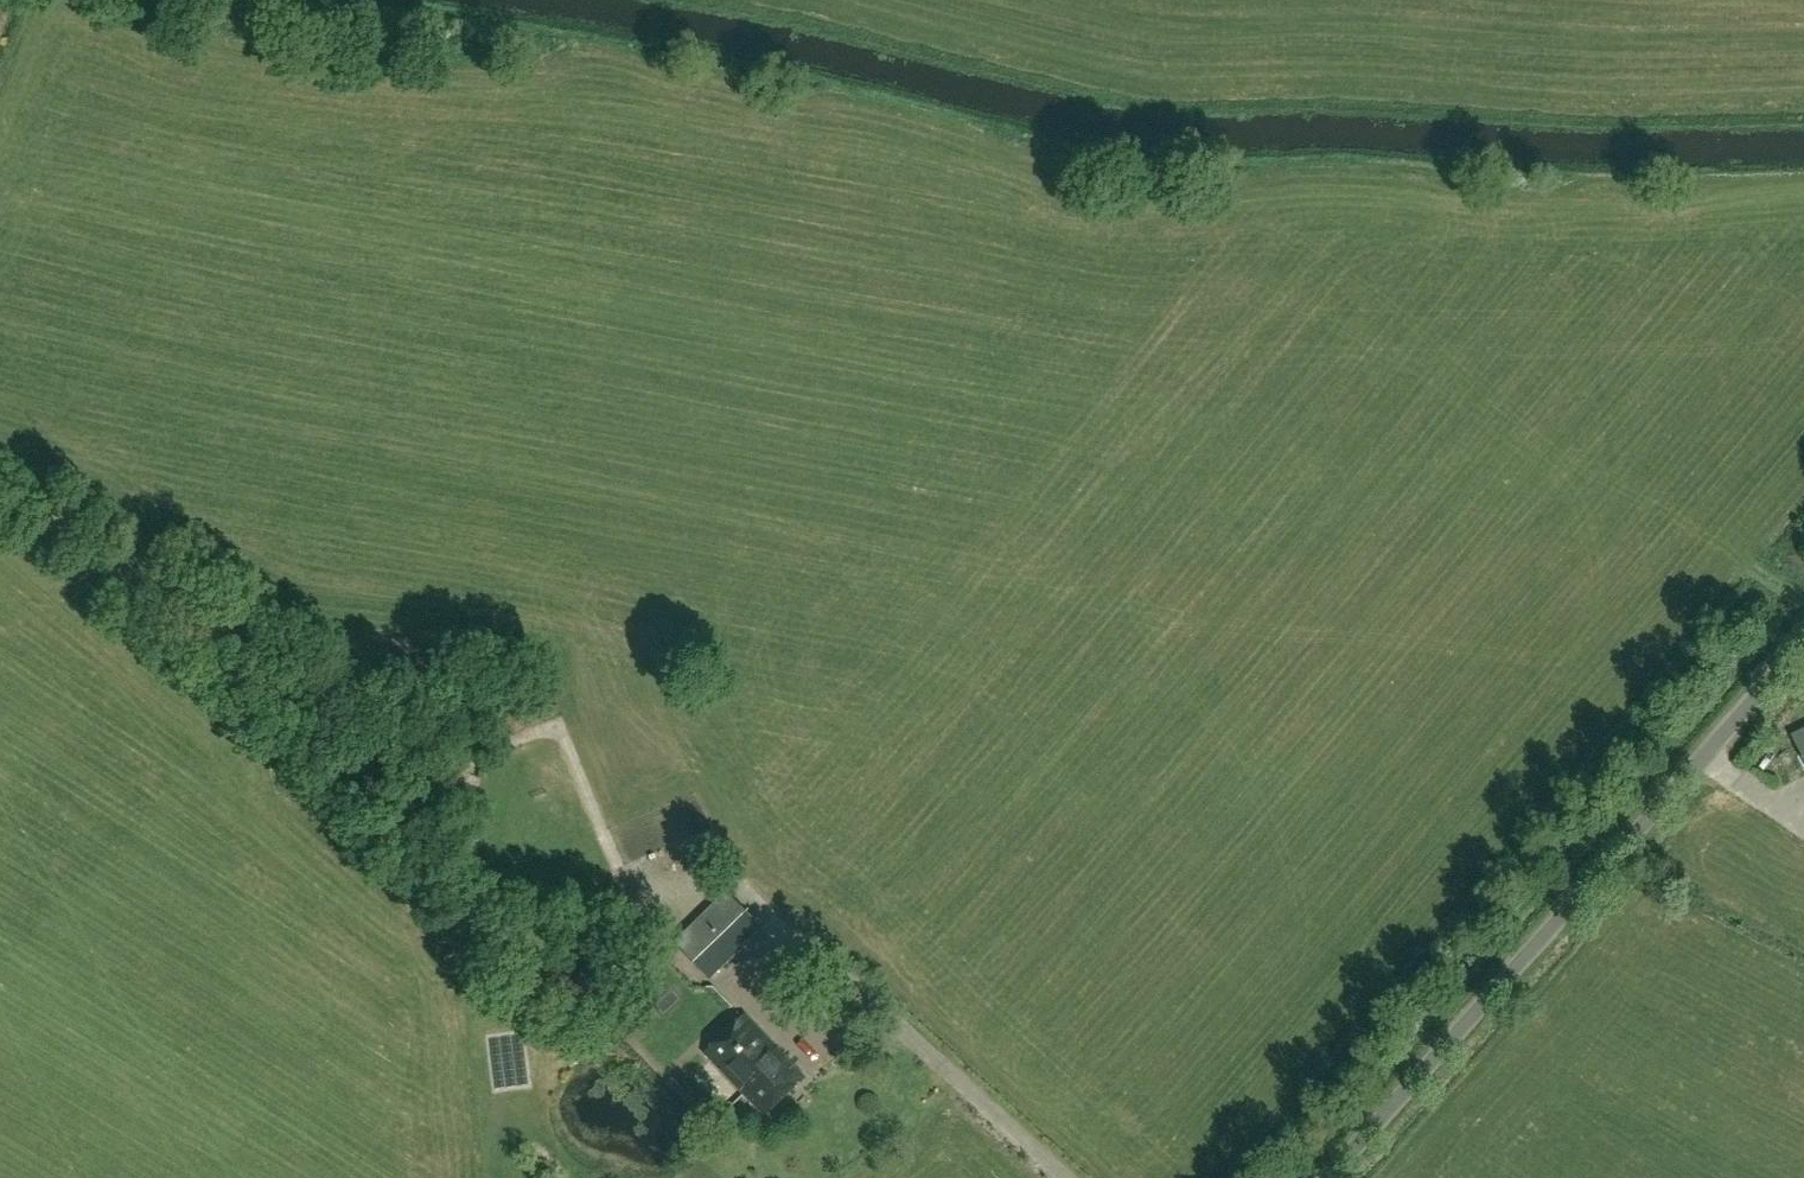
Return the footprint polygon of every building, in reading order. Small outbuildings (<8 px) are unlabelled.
[(625,725),(638,721),(633,701),(619,705),(625,725)] [(642,745),(650,761),(664,753),(656,738),(642,745)] [(743,901),(692,950),(724,984),(751,959),(732,938),(756,915),(743,901)] [(806,1078),(771,1041),(747,1015),(707,1053),(766,1115),(806,1078)]
